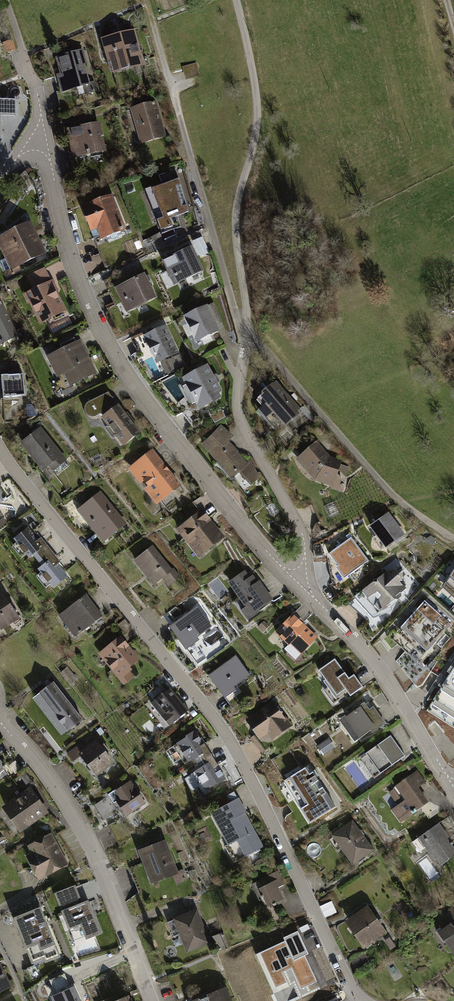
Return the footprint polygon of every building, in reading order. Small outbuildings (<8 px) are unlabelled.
[(136,29),(100,37),(110,74),(145,65),(136,29)] [(5,54),(16,51),(12,39),(2,43),(5,54)] [(83,48),(54,56),(59,73),(55,74),(60,92),(90,84),(84,63),(87,63),(83,48)] [(196,62),(182,66),(185,80),(200,76),(196,62)] [(16,100),(0,100),(0,116),(16,116),(16,100)] [(154,103),(132,109),(135,119),(139,118),(145,139),(163,134),(154,103)] [(100,121),(66,128),(72,158),(106,151),(100,121)] [(187,212),(176,181),(147,191),(162,232),(179,226),(176,216),(187,212)] [(112,194),(80,205),(90,233),(97,231),(100,240),(126,231),(112,194)] [(0,235),(0,247),(12,270),(46,253),(29,220),(0,235)] [(192,246),(162,261),(174,285),(204,271),(192,246)] [(32,290),(24,293),(39,324),(67,311),(45,267),(26,276),(32,290)] [(144,273),(114,287),(126,312),(156,298),(144,273)] [(0,301),(0,344),(17,336),(0,301)] [(216,309),(213,303),(185,316),(196,340),(218,330),(210,312),(216,309)] [(314,313),(310,305),(305,308),(308,316),(314,313)] [(178,352),(166,327),(144,337),(156,362),(178,352)] [(58,352),(47,357),(55,374),(63,370),(70,384),(95,371),(80,341),(76,342),(73,337),(55,346),(58,352)] [(221,390),(207,365),(183,378),(199,408),(220,397),(217,392),(221,390)] [(23,375),(1,376),(2,397),(24,395),(23,375)] [(303,412),(276,382),(259,397),(265,404),(258,410),(266,420),(273,413),(286,427),(303,412)] [(140,435),(118,405),(107,392),(84,403),(82,406),(81,409),(82,413),(85,416),(89,418),(93,417),(96,415),(122,448),(140,435)] [(233,436),(221,425),(213,434),(200,445),(232,480),(239,473),(251,486),(259,478),(250,459),(247,462),(228,442),(233,436)] [(40,428),(21,442),(50,479),(69,465),(40,428)] [(352,468),(341,465),(342,461),(331,458),(316,441),(295,459),(314,481),(331,486),(330,488),(344,493),(352,468)] [(178,485),(152,452),(132,468),(158,501),(178,485)] [(0,478),(0,503),(12,494),(0,478)] [(100,494),(79,511),(103,541),(124,524),(100,494)] [(203,510),(176,530),(198,559),(225,538),(203,510)] [(388,514),(371,526),(386,547),(403,535),(388,514)] [(14,539),(29,557),(33,554),(37,560),(49,550),(44,544),(42,546),(28,528),(14,539)] [(338,567),(336,568),(344,579),(369,561),(354,540),(347,545),(345,543),(329,555),(338,567)] [(153,547),(135,561),(157,590),(175,575),(153,547)] [(42,566),(39,569),(53,587),(66,576),(52,559),(55,557),(49,550),(37,560),(42,566)] [(250,568),(229,583),(253,616),(273,601),(250,568)] [(442,588),(453,599),(453,569),(442,588)] [(372,584),(354,597),(355,599),(372,617),(374,618),(381,615),(380,611),(386,608),(387,605),(391,602),(394,600),(395,597),(399,593),(401,593),(406,588),(400,582),(402,582),(403,572),(393,571),(393,575),(389,575),(387,572),(378,579),(377,584),(372,584)] [(40,574),(32,579),(40,590),(47,585),(40,574)] [(0,593),(0,629),(0,630),(18,618),(1,592),(0,593)] [(86,596),(62,614),(78,635),(102,617),(86,596)] [(451,624),(424,601),(416,610),(415,612),(401,627),(428,650),(451,624)] [(196,608),(171,626),(187,649),(213,630),(196,608)] [(293,617),(278,634),(300,654),(315,638),(293,617)] [(120,638),(100,654),(120,679),(131,670),(128,667),(138,660),(120,638)] [(236,657),(210,675),(226,698),(252,679),(236,657)] [(349,680),(335,661),(320,672),(339,698),(347,692),(350,696),(362,688),(354,676),(349,680)] [(434,699),(436,701),(434,704),(452,716),(453,712),(453,668),(452,672),(443,686),(434,699)] [(81,720),(53,683),(39,694),(67,731),(81,720)] [(169,689),(152,703),(169,725),(188,710),(183,704),(182,705),(169,689)] [(273,703),(247,722),(264,744),(289,726),(273,703)] [(364,705),(345,719),(359,737),(370,729),(372,732),(384,723),(373,709),(369,712),(364,705)] [(198,763),(211,755),(204,744),(203,745),(194,732),(186,737),(185,739),(173,746),(185,764),(194,758),(198,763)] [(405,756),(390,736),(366,755),(381,774),(405,756)] [(106,748),(99,740),(81,755),(97,775),(112,763),(103,751),(106,748)] [(217,765),(211,755),(198,763),(201,768),(191,774),(202,792),(214,784),(217,785),(225,779),(216,766),(217,765)] [(308,766),(283,782),(310,823),(334,807),(308,766)] [(417,771),(395,787),(405,801),(403,802),(393,788),(388,792),(398,806),(391,811),(400,824),(429,802),(418,788),(426,782),(417,771)] [(117,791),(116,789),(108,795),(113,803),(111,804),(107,797),(94,806),(103,820),(118,809),(116,806),(118,804),(126,815),(144,803),(130,782),(117,791)] [(30,788),(4,808),(22,832),(48,813),(30,788)] [(238,798),(211,813),(229,844),(224,846),(234,863),(262,848),(243,813),(245,812),(238,798)] [(352,823),(333,836),(353,863),(372,849),(352,823)] [(441,868),(453,858),(453,849),(452,846),(453,845),(453,843),(439,823),(418,838),(441,868)] [(31,847),(34,853),(28,857),(40,879),(67,864),(51,836),(31,847)] [(167,840),(139,850),(151,884),(179,873),(167,840)] [(278,871),(255,883),(268,908),(284,900),(278,888),(285,884),(278,871)] [(75,888),(57,895),(70,928),(81,923),(87,938),(100,933),(88,903),(82,905),(75,888)] [(453,923),(438,934),(453,956),(453,908),(447,913),(453,923)] [(367,909),(348,922),(363,943),(382,930),(367,909)] [(59,956),(40,910),(15,921),(30,956),(42,951),(46,961),(59,956)] [(196,910),(168,921),(174,936),(180,933),(187,950),(209,942),(196,910)] [(272,938),(250,946),(262,977),(284,969),(272,938)] [(353,961),(357,969),(370,962),(365,954),(353,961)] [(10,986),(0,967),(0,990),(10,986)] [(51,998),(53,1000),(77,1000),(72,989),(70,990),(63,975),(49,981),(56,996),(51,998)] [(193,1000),(231,1000),(226,988),(193,1000)]
